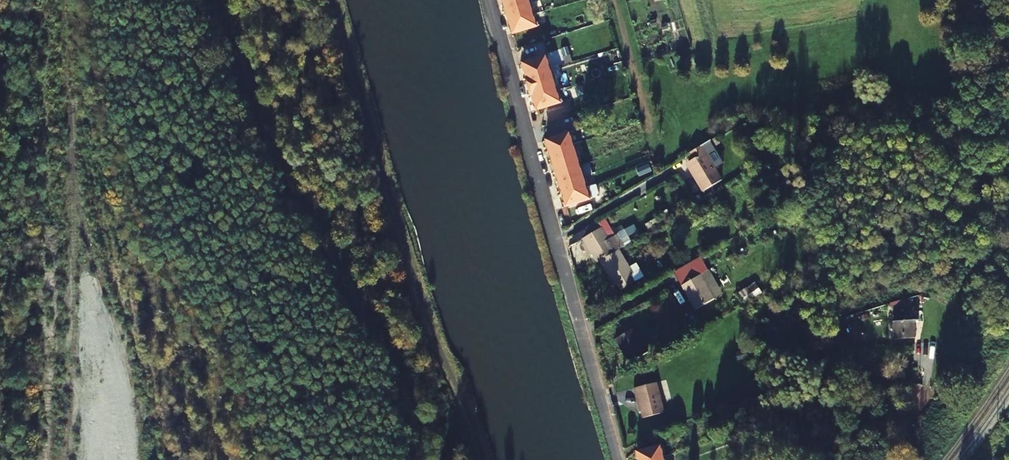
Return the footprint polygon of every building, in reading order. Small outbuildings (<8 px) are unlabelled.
[(530,5),(528,0),(506,0),(504,1),(508,12),(530,5)] [(511,23),(533,16),(530,5),(508,12),(511,23)] [(514,34),(536,26),(533,16),(511,23),(514,34)] [(526,75),(549,67),(546,56),(523,64),(526,75)] [(529,86),(553,79),(549,67),(526,75),(529,86)] [(533,98),(556,90),(553,79),(529,86),(533,98)] [(536,110),(560,103),(556,90),(533,98),(536,110)] [(550,151),(573,145),(570,134),(547,141),(550,151)] [(704,153),(715,146),(712,141),(701,148),(704,153)] [(554,162),(576,156),(573,145),(550,151),(554,162)] [(691,180),(689,182),(697,197),(716,186),(708,172),(701,159),(704,157),(703,156),(699,149),(682,159),(686,165),(683,167),(691,180)] [(701,159),(708,172),(715,168),(708,156),(704,155),(703,156),(704,157),(701,159)] [(557,173),(580,167),(576,156),(554,162),(557,173)] [(580,167),(557,173),(561,185),(583,179),(580,167)] [(681,168),(689,182),(691,180),(683,167),(681,168)] [(806,174),(817,175),(818,167),(807,167),(806,174)] [(564,196),(586,189),(583,179),(561,185),(564,196)] [(567,207),(590,201),(586,189),(564,196),(567,207)] [(598,222),(584,231),(588,237),(583,240),(597,264),(601,262),(620,251),(624,248),(617,235),(608,240),(598,222)] [(630,269),(620,251),(601,262),(614,286),(617,284),(622,291),(644,278),(637,265),(630,269)] [(675,276),(697,312),(716,301),(702,277),(709,273),(701,260),(675,276)] [(716,301),(724,296),(710,272),(709,273),(702,277),(716,301)] [(755,281),(739,292),(746,303),(762,292),(755,281)] [(894,340),(914,339),(913,322),(917,322),(917,316),(904,317),(904,323),(893,324),(894,340)] [(630,364),(649,352),(634,328),(616,340),(630,364)] [(876,366),(874,373),(887,378),(889,371),(876,366)] [(666,380),(658,382),(666,410),(674,408),(666,380)] [(635,398),(637,398),(639,405),(659,395),(656,384),(633,390),(635,398)] [(659,395),(639,405),(643,420),(664,414),(659,395)] [(637,452),(639,459),(650,459),(662,457),(659,446),(637,452)]
